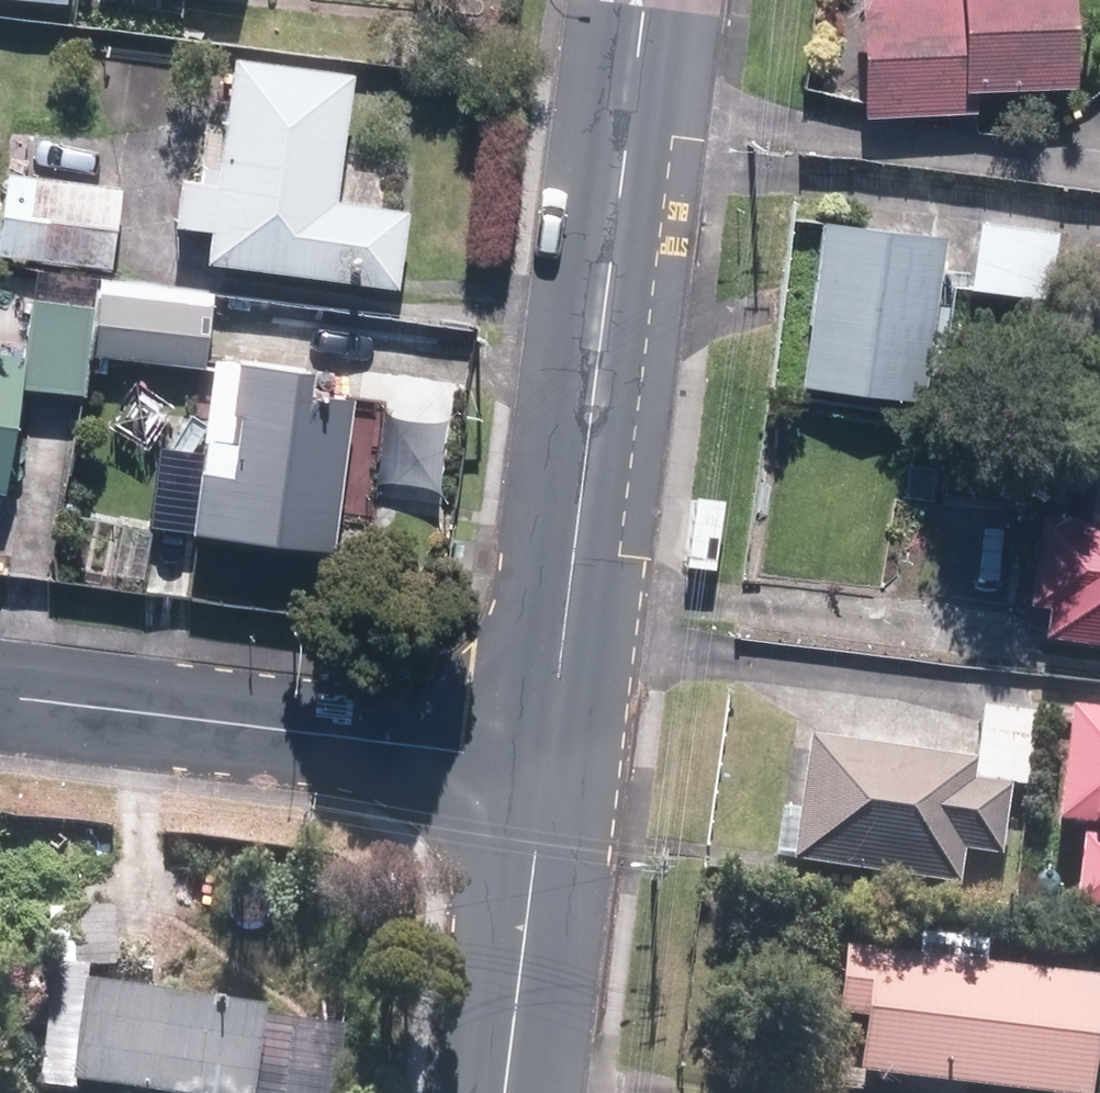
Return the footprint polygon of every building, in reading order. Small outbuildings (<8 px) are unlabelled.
[(61,11),(61,0),(0,0),(0,8),(61,11)] [(880,118),(990,114),(989,91),(1079,88),(1076,0),(875,0),(880,118)] [(212,231),(208,265),(403,286),(411,210),(341,202),(345,162),(355,74),(240,62),(227,183),(188,179),(183,228),(212,231)] [(117,189),(11,176),(1,259),(107,272),(117,189)] [(1055,233),(977,224),(969,291),(1047,300),(1055,233)] [(944,239),(820,226),(802,393),(927,406),(944,239)] [(208,299),(103,288),(96,352),(202,363),(208,299)] [(8,495),(22,385),(83,393),(94,310),(35,303),(27,358),(0,354),(0,494),(8,495)] [(184,539),(227,541),(227,551),(305,553),(305,543),(325,543),(329,410),(289,409),(290,383),(222,381),(220,436),(187,435),(184,539)] [(1040,517),(1029,605),(1049,608),(1045,638),(1099,645),(1099,525),(1040,517)] [(1015,792),(1022,718),(971,713),(964,787),(1015,792)] [(1051,718),(1040,829),(1067,832),(1060,914),(1099,918),(1099,722),(1051,718)] [(995,795),(957,790),(960,768),(790,747),(774,871),(944,892),(948,859),(986,864),(995,795)] [(847,1028),(841,1080),(954,1092),(1076,1092),(1088,987),(827,957),(819,1025),(847,1028)] [(102,974),(86,1072),(211,1092),(290,1092),(304,1007),(102,974)]
